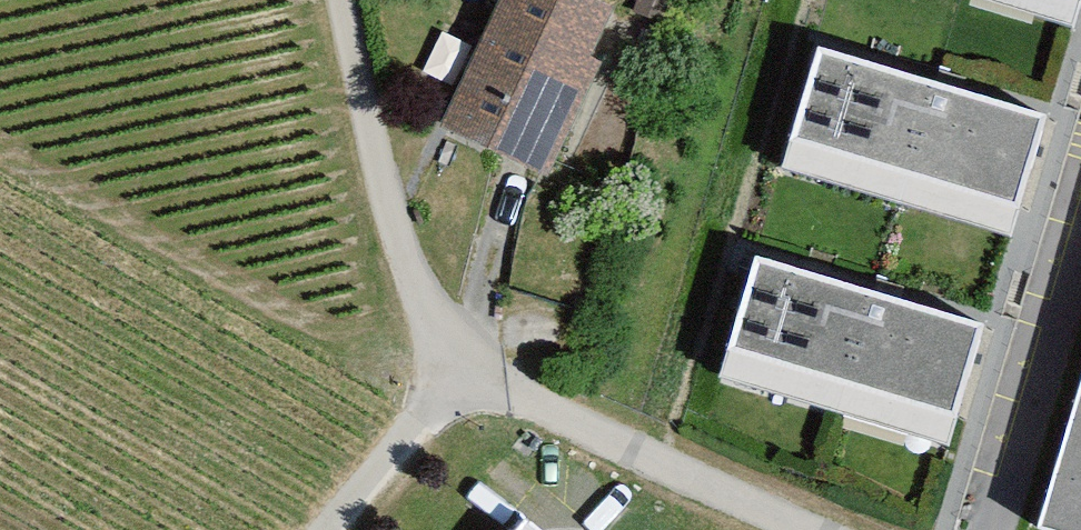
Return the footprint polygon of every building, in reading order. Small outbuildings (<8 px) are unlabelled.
[(551,0),(500,0),(432,139),(525,183),(602,25),(551,0)] [(1079,23),(1080,14),(1080,0),(996,0),(1079,23)] [(816,62),(784,163),(1015,240),(1043,130),(816,62)] [(763,262),(724,372),(950,444),(984,329),(763,262)] [(1044,529),(1046,529),(1080,529),(1080,401),(1044,529)]
